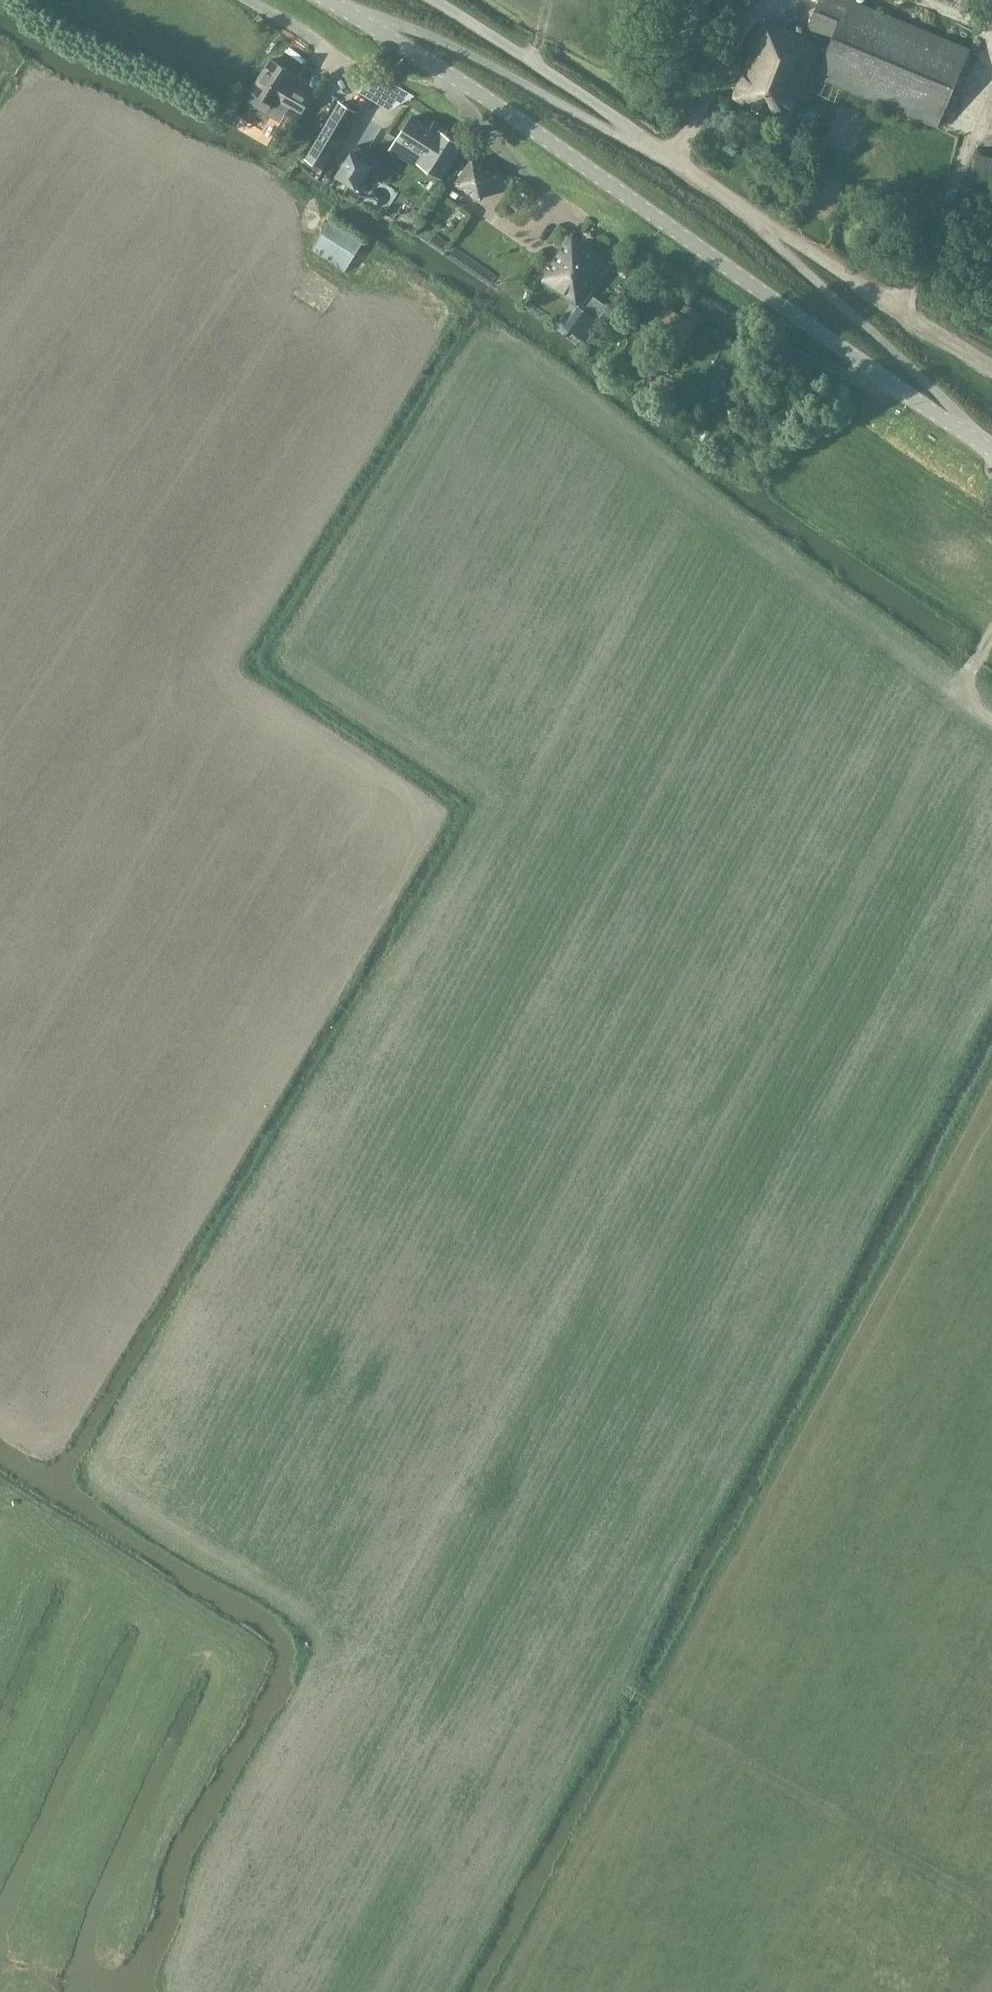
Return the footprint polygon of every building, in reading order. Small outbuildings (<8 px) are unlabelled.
[(936,125),(968,49),(852,0),(818,0),(806,28),(804,34),(779,24),(778,27),(762,21),(730,97),(789,122),(792,124),(798,111),(793,108),(808,74),(809,73),(817,75),(936,125)] [(801,15),(803,6),(784,2),(782,11),(801,15)] [(296,74),(283,66),(270,58),(250,91),(276,106),(280,102),(288,107),(285,114),(297,120),(312,96),(290,83),(296,74)] [(324,168),(356,113),(337,102),(305,156),(324,168)] [(397,137),(392,146),(417,163),(419,161),(442,175),(463,143),(439,128),(438,130),(412,114),(397,137)] [(261,122),(255,136),(273,145),(280,132),(261,122)] [(355,144),(336,175),(362,192),(381,161),(355,144)] [(494,179),(470,163),(454,186),(478,202),(494,179)] [(345,270),(362,241),(330,219),(311,248),(345,270)] [(580,306),(611,262),(571,233),(548,266),(551,268),(543,280),(577,305),(580,306)] [(674,282),(668,291),(677,297),(683,288),(674,282)] [(583,309),(569,329),(583,339),(607,306),(592,296),(583,309)] [(684,305),(677,315),(687,322),(695,328),(702,318),(684,305)] [(695,328),(687,322),(677,315),(668,308),(655,326),(666,334),(650,355),(667,367),(695,328)] [(607,314),(599,326),(607,331),(614,320),(607,314)] [(736,344),(731,360),(744,364),(749,348),(736,344)] [(737,407),(729,409),(733,425),(740,423),(737,407)]
